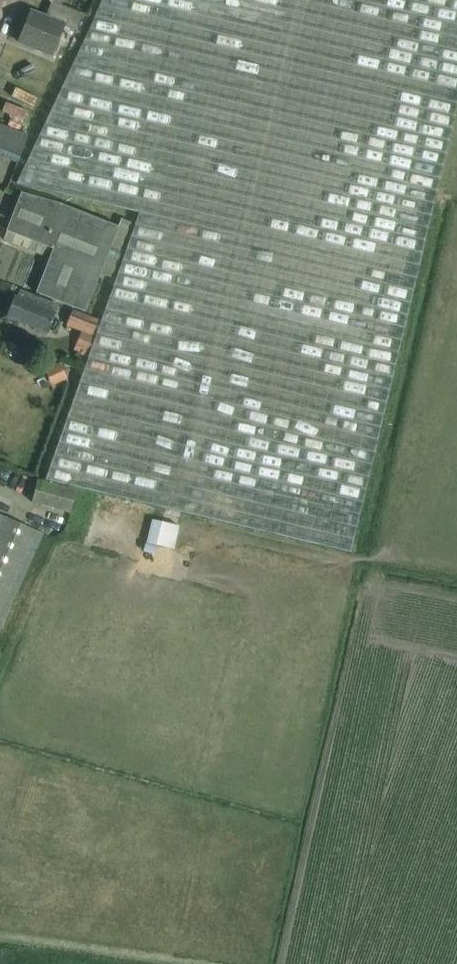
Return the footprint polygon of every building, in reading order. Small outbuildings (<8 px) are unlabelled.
[(456,101),(456,0),(98,0),(16,183),(137,218),(101,318),(45,478),(348,552),(456,101)] [(64,4),(53,0),(49,0),(49,1),(51,2),(45,17),(30,11),(18,42),(51,55),(63,26),(76,31),(83,14),(63,6),(64,4)] [(0,125),(0,156),(16,162),(27,135),(0,125)] [(118,227),(57,203),(21,193),(6,231),(3,239),(49,257),(36,292),(84,311),(100,271),(113,277),(124,248),(122,247),(131,222),(121,218),(118,227)] [(17,289),(6,317),(24,324),(47,333),(55,314),(58,305),(17,289)] [(95,320),(72,311),(66,324),(94,335),(99,321),(95,320)] [(67,378),(60,364),(45,371),(52,386),(67,378)] [(69,513),(76,491),(37,480),(31,502),(69,513)] [(43,534),(0,515),(0,631),(43,534)]
